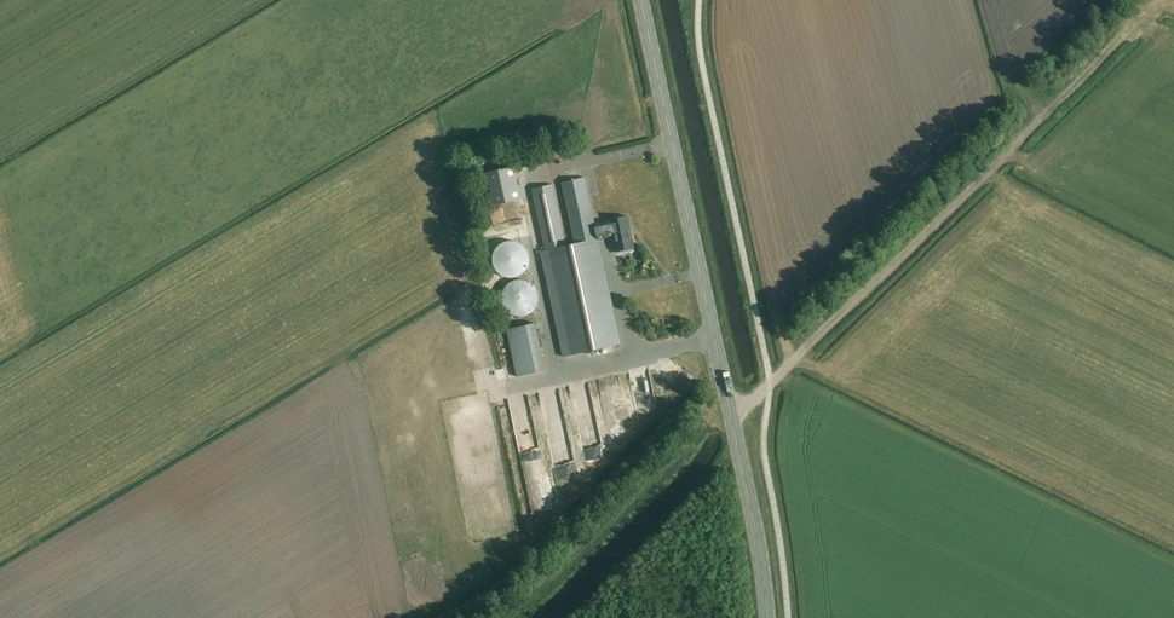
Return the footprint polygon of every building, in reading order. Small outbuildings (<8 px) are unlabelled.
[(516,167),(483,175),(490,206),(523,199),(516,167)] [(627,216),(595,224),(585,178),(562,183),(575,244),(566,246),(552,185),(532,190),(545,250),(540,252),(549,293),(564,357),(622,345),(598,240),(612,237),(616,253),(635,249),(627,216)] [(493,223),(491,229),(501,232),(503,226),(493,223)] [(525,248),(519,243),(512,241),(504,242),(498,246),(493,253),(492,260),(494,268),(499,274),(506,277),(513,278),(521,275),(526,269),(529,262),(529,255),(525,248)] [(538,294),(534,287),(529,282),(522,279),(514,280),(507,284),(503,290),(501,297),(503,305),(507,311),(514,315),(521,316),(529,313),(534,308),(537,302),(538,294)] [(540,375),(536,327),(506,330),(510,378),(540,375)] [(660,353),(654,361),(666,369),(672,361),(660,353)] [(614,369),(597,372),(609,436),(626,432),(614,369)] [(566,374),(567,398),(587,397),(585,373),(566,374)] [(643,384),(635,385),(636,410),(644,410),(643,384)] [(521,463),(522,484),(541,483),(540,462),(521,463)]
